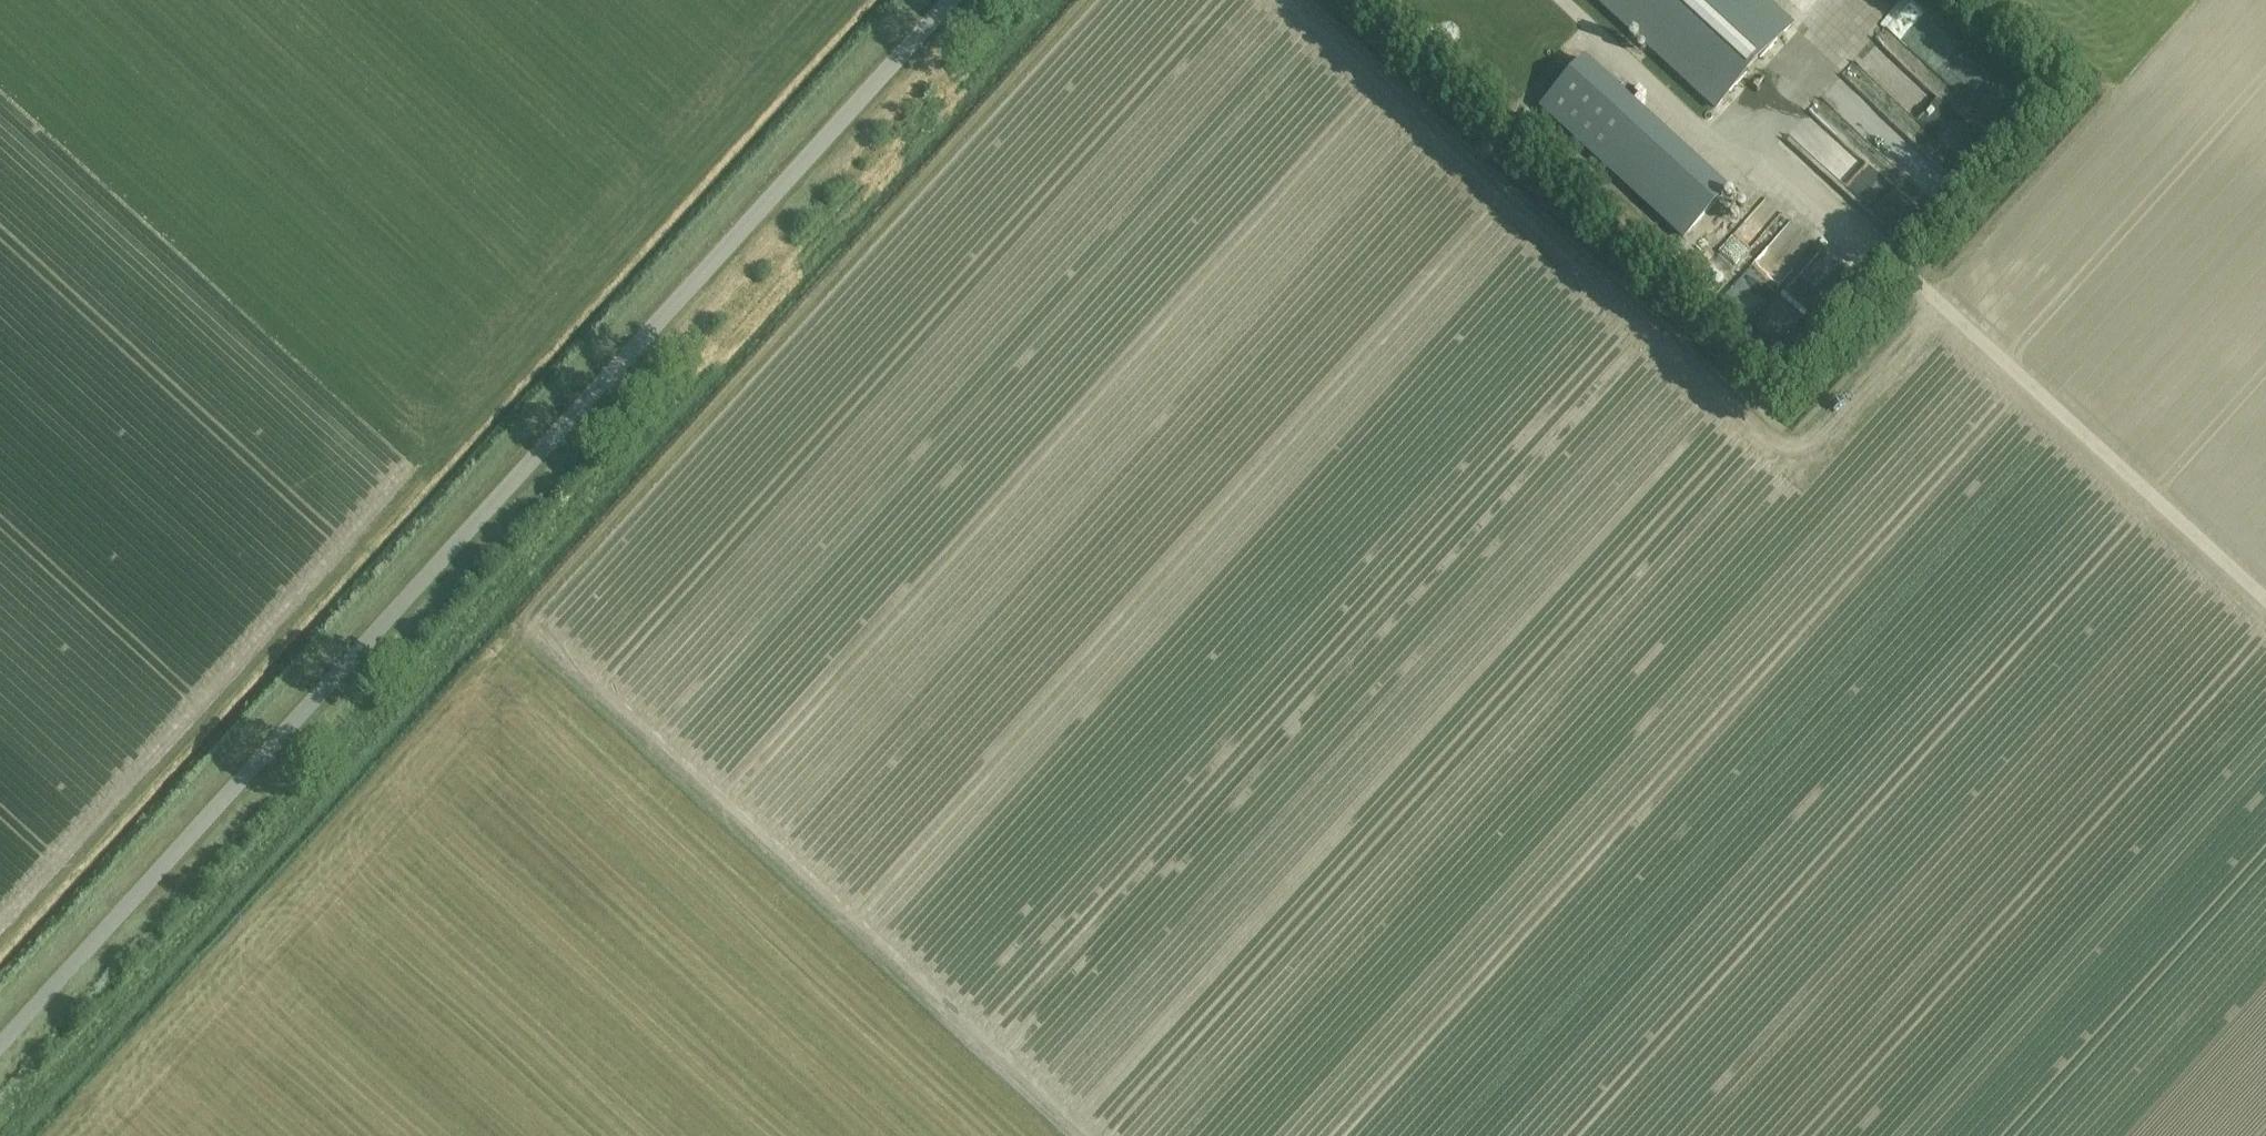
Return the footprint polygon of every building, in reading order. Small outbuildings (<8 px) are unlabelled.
[(1715,107),(1716,107),(1792,25),(1791,24),(1764,0),(1599,0),(1716,106),(1715,107)] [(1934,25),(1907,0),(1903,0),(1885,19),(1915,47),(1934,25)] [(1915,60),(1979,119),(2001,96),(1936,36),(1915,60)] [(1855,53),(1905,100),(1919,84),(1870,38),(1855,53)] [(1803,108),(1786,126),(1821,158),(1838,140),(1803,108)] [(1766,194),(1726,239),(1740,251),(1768,220),(1777,228),(1789,214),(1766,194)] [(1789,223),(1725,292),(1739,305),(1803,236),(1789,223)] [(1813,248),(1750,321),(1777,344),(1840,272),(1813,248)]
